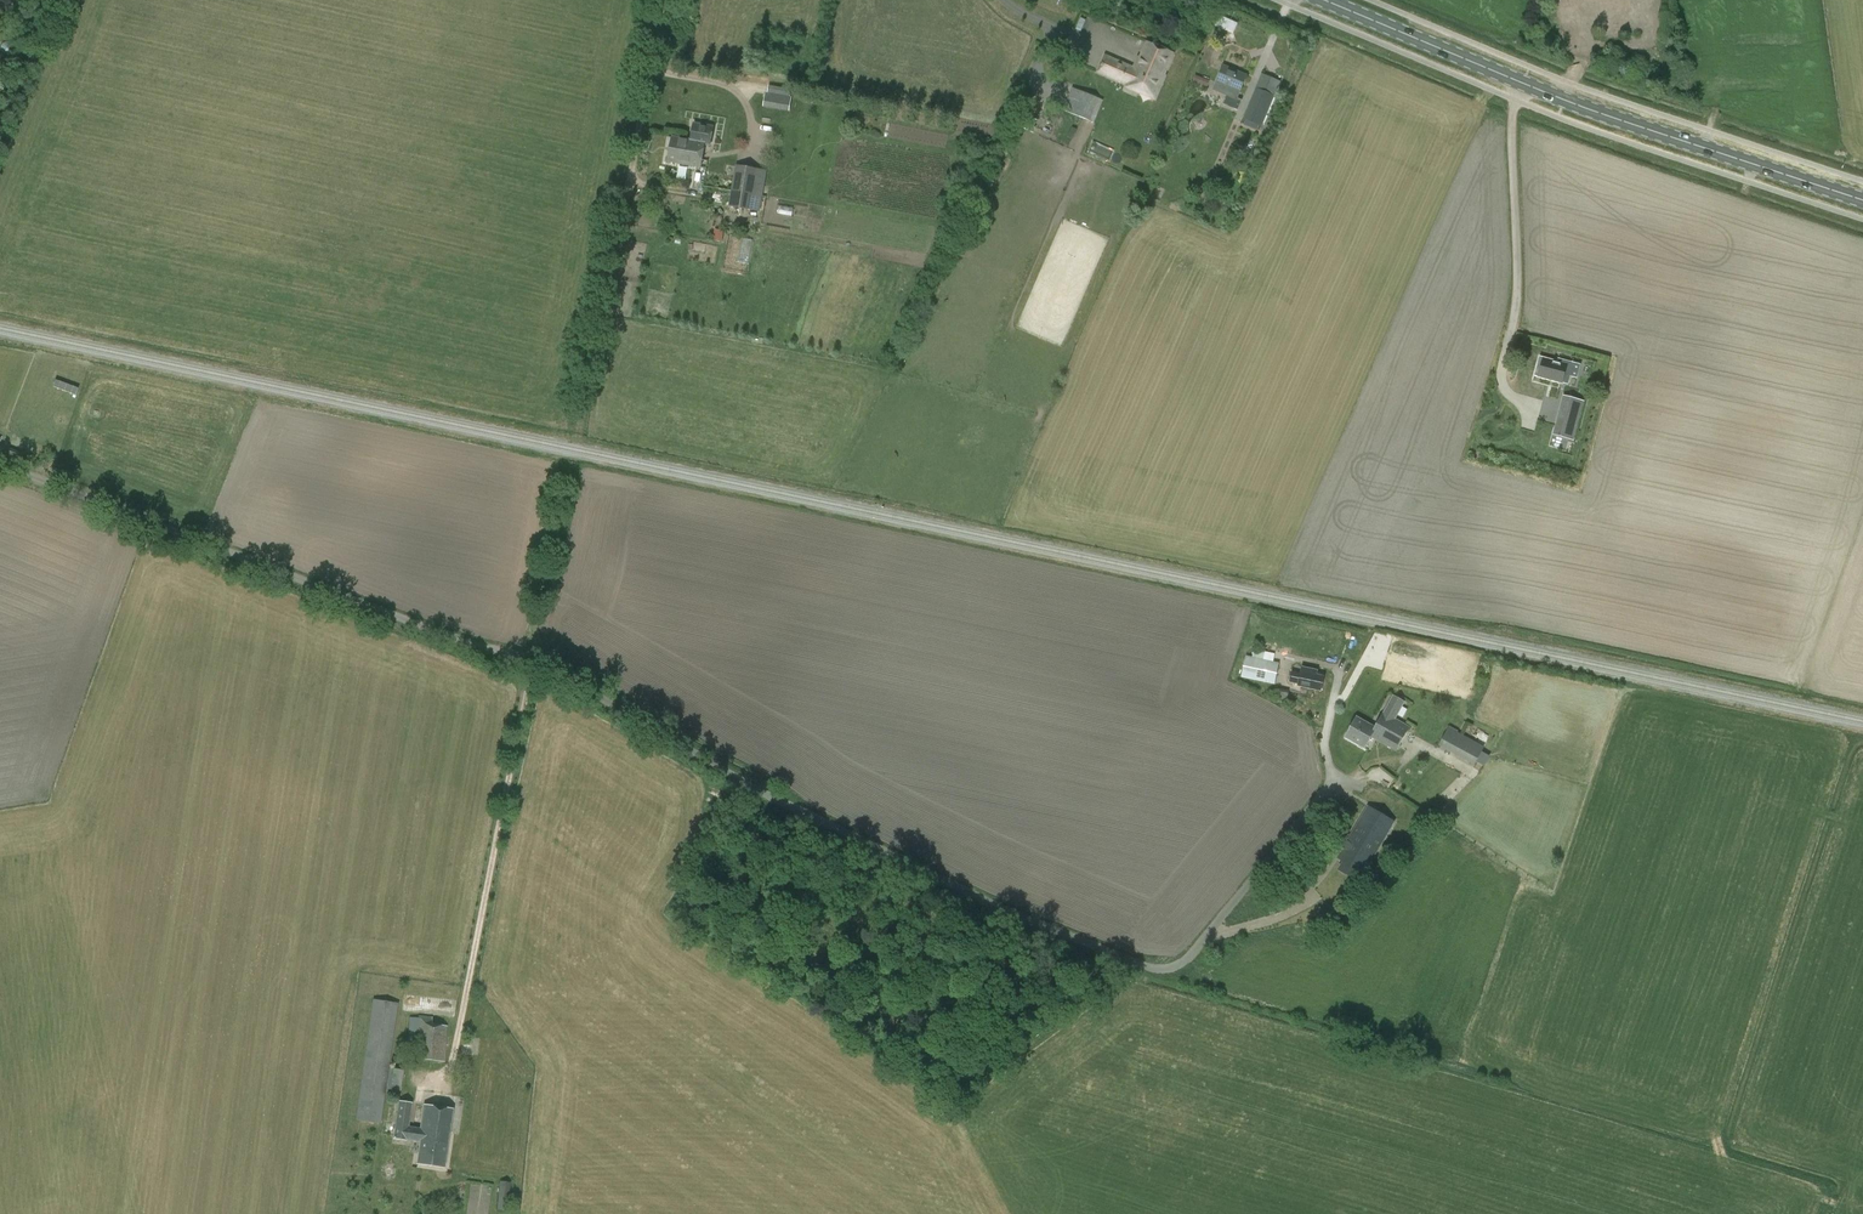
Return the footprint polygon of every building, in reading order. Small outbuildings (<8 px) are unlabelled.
[(1107,57),(1099,71),(1129,85),(1128,87),(1155,99),(1165,77),(1164,76),(1173,54),(1147,43),(1140,59),(1139,58),(1134,69),(1107,57)] [(1213,90),(1227,95),(1223,105),(1238,111),(1242,100),(1237,99),(1247,76),(1223,66),(1217,82),(1213,90)] [(1258,81),(1256,88),(1255,88),(1243,119),(1262,127),(1277,89),(1280,82),(1261,74),(1258,81)] [(1195,76),(1194,81),(1208,84),(1209,79),(1195,76)] [(1072,88),(1063,110),(1094,123),(1103,100),(1072,88)] [(789,111),(792,96),(765,91),(763,106),(789,111)] [(1021,127),(1034,133),(1036,128),(1035,127),(1038,121),(1026,116),(1021,127)] [(694,123),(691,140),(689,151),(694,152),(692,158),(702,160),(705,145),(710,146),(714,127),(694,123)] [(689,151),(691,140),(673,137),(668,161),(701,167),(702,160),(692,158),(694,152),(689,151)] [(757,168),(736,165),(729,206),(750,209),(757,168)] [(1558,359),(1557,362),(1544,359),(1539,377),(1568,385),(1574,363),(1558,359)] [(1559,426),(1574,430),(1582,402),(1567,398),(1559,426)] [(1241,677),(1275,684),(1279,662),(1246,655),(1241,677)] [(1302,668),(1301,673),(1292,671),(1290,683),(1298,685),(1321,690),(1324,677),(1316,676),(1317,672),(1302,668)] [(1393,695),(1375,727),(1357,717),(1345,737),(1365,748),(1371,737),(1377,741),(1396,752),(1410,727),(1396,719),(1405,702),(1393,695)] [(1484,747),(1449,727),(1439,745),(1474,765),(1484,747)] [(1338,858),(1344,861),(1358,870),(1363,873),(1384,838),(1378,834),(1387,818),(1375,810),(1365,827),(1359,823),(1338,858)] [(381,1124),(399,1003),(373,999),(355,1120),(381,1124)] [(445,1062),(447,1026),(432,1023),(432,1017),(419,1015),(420,1018),(409,1017),(407,1058),(445,1062)] [(403,1069),(390,1068),(388,1089),(401,1090),(403,1069)] [(420,1129),(413,1127),(408,1127),(412,1103),(399,1101),(394,1138),(406,1140),(406,1139),(420,1142),(417,1163),(445,1167),(453,1109),(424,1105),(420,1129)] [(508,1210),(510,1182),(500,1181),(497,1209),(508,1210)]
